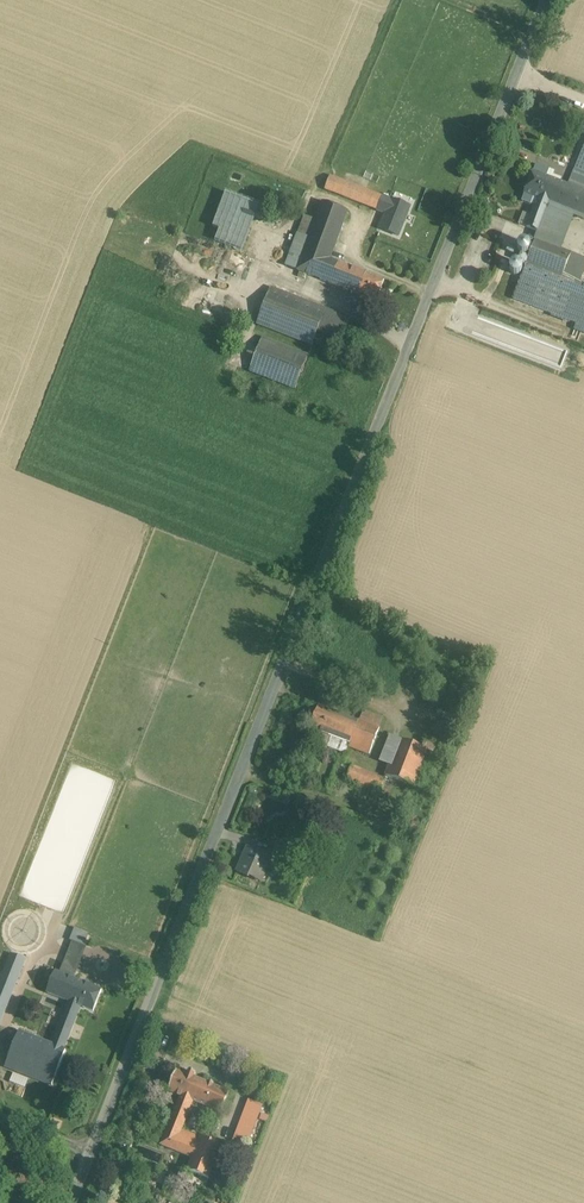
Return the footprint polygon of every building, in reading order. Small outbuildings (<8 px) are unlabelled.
[(544,177),(533,173),(522,201),(531,204),(534,196),(538,198),(544,200),(551,180),(544,177)] [(366,191),(330,177),(325,189),(361,203),(366,191)] [(572,188),(551,180),(544,200),(550,203),(564,208),(572,188)] [(572,188),(564,208),(567,209),(583,216),(583,193),(572,188)] [(392,201),(366,191),(361,203),(387,213),(392,201)] [(264,206),(229,193),(216,227),(223,230),(219,241),(247,251),(264,206)] [(538,198),(527,227),(539,232),(550,203),(544,200),(538,198)] [(408,208),(392,201),(387,213),(381,229),(397,235),(408,208)] [(316,221),(305,251),(329,260),(347,212),(323,203),(316,221)] [(564,208),(550,203),(539,232),(535,240),(553,247),(567,209),(564,208)] [(329,260),(305,251),(316,221),(304,217),(286,267),(330,284),(338,264),(329,260)] [(535,240),(513,298),(562,317),(583,259),(553,247),(535,240)] [(366,274),(338,264),(330,284),(358,295),(366,274)] [(384,282),(366,274),(358,295),(365,298),(360,312),(370,316),(376,302),(384,282)] [(325,310),(270,289),(257,324),(311,345),(316,331),(341,341),(349,319),(325,310)] [(307,356),(262,339),(249,371),(294,389),(307,356)] [(344,717),(319,708),(310,729),(320,732),(316,743),(317,743),(345,753),(344,756),(345,756),(348,747),(357,723),(344,718),(344,717)] [(378,731),(357,723),(348,747),(369,755),(379,728),(378,731)] [(390,767),(400,740),(400,738),(390,734),(379,763),(390,767)] [(427,750),(400,740),(390,767),(386,776),(413,787),(427,750)] [(363,773),(351,768),(346,780),(358,784),(363,773)] [(380,780),(363,773),(358,784),(375,791),(380,780)] [(384,782),(380,780),(375,791),(380,793),(384,782)] [(278,852),(248,840),(237,870),(266,880),(278,852)] [(62,969),(77,974),(87,945),(72,940),(62,969)] [(0,982),(0,1023),(25,961),(11,955),(0,982)] [(82,984),(55,974),(47,994),(69,1003),(74,1005),(82,984)] [(101,992),(82,984),(74,1005),(81,1007),(93,1012),(101,992)] [(54,1037),(23,1024),(5,1067),(52,1087),(67,1052),(63,1050),(81,1007),(74,1005),(69,1003),(54,1037)] [(59,1021),(60,1012),(50,1011),(48,1020),(59,1021)] [(209,1084),(176,1071),(167,1092),(180,1097),(175,1109),(188,1114),(193,1102),(221,1113),(229,1092),(213,1086),(213,1085),(209,1083),(209,1084)] [(248,1101),(233,1141),(246,1147),(261,1106),(248,1101)] [(175,1109),(161,1145),(173,1150),(181,1131),(182,1128),(188,1114),(175,1109)] [(268,1122),(270,1115),(261,1113),(260,1119),(268,1122)] [(200,1138),(181,1131),(173,1150),(192,1158),(200,1138)] [(221,1146),(200,1138),(192,1158),(187,1171),(208,1179),(221,1146)]
